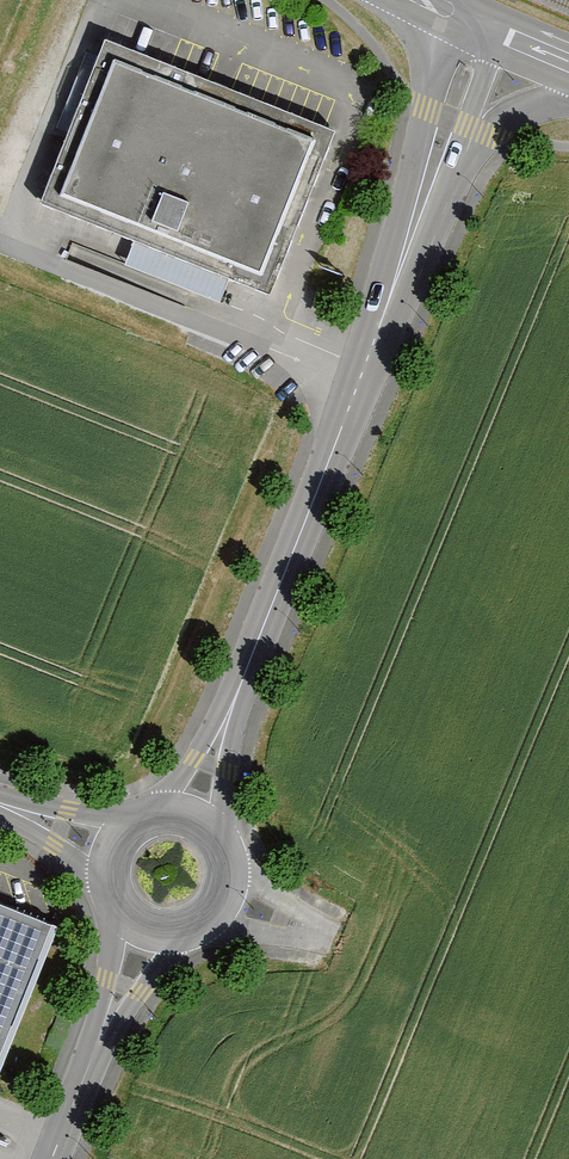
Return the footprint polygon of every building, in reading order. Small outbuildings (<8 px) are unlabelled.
[(109,34),(41,201),(269,294),(337,127),(109,34)] [(1,1067),(59,924),(52,920),(0,899),(0,1066),(1,1067)]
